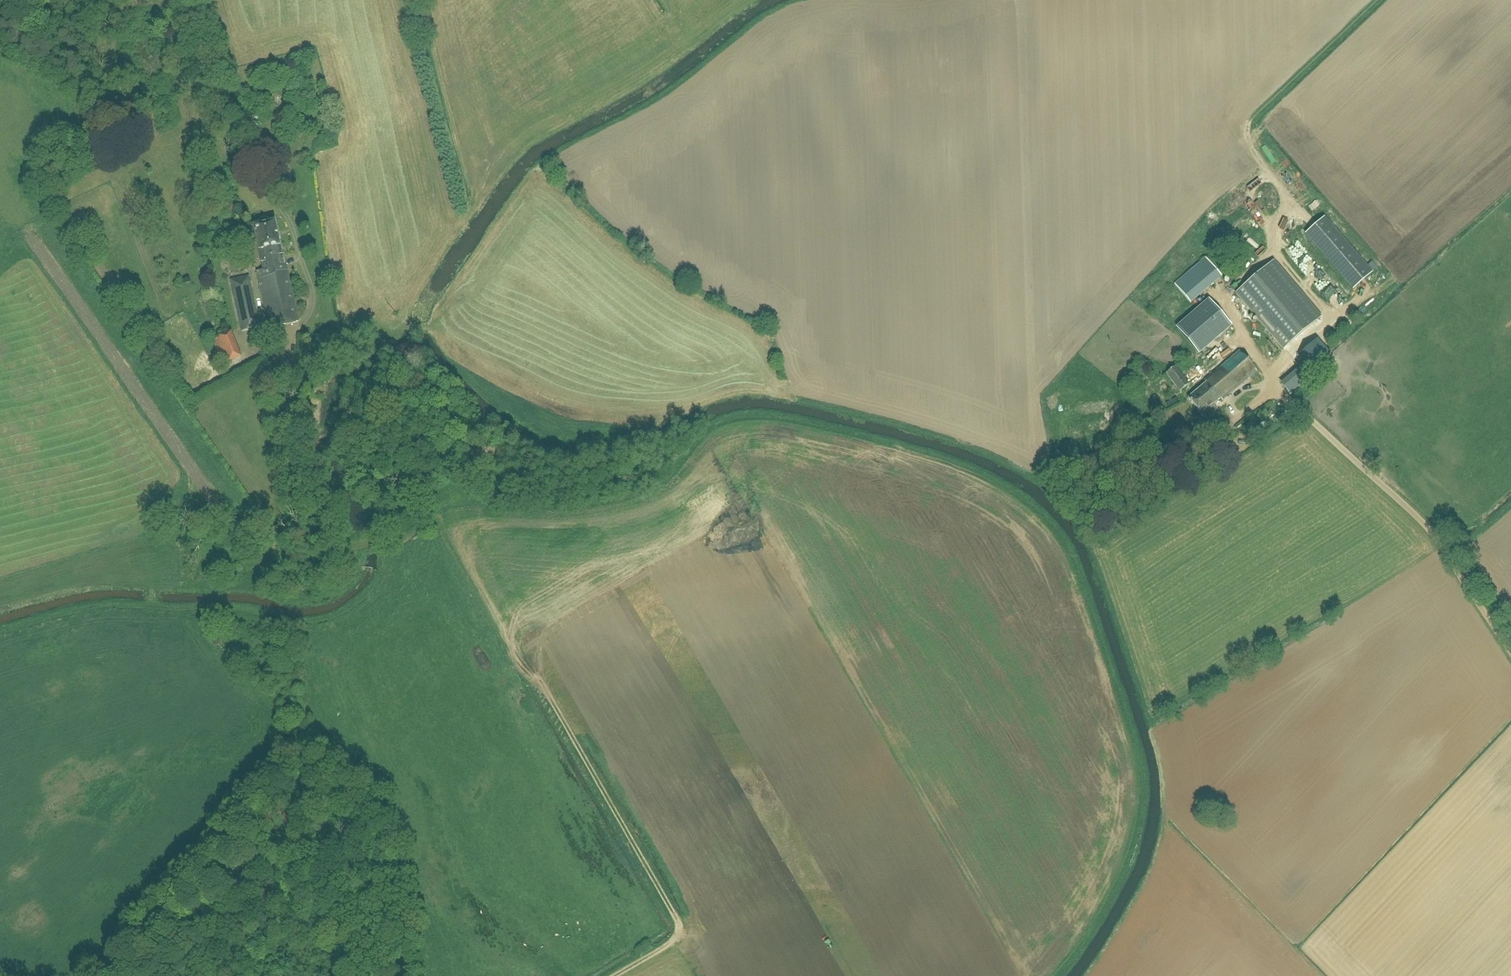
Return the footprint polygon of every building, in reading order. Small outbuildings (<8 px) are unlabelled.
[(1324,218),(1304,235),(1352,290),(1372,273),(1324,218)] [(269,329),(297,324),(276,222),(255,226),(255,227),(246,229),(248,239),(256,238),(263,271),(257,273),(260,286),(269,329)] [(1221,278),(1205,259),(1175,286),(1190,304),(1221,278)] [(1321,318),(1273,262),(1235,295),(1282,351),(1321,318)] [(259,328),(248,277),(230,281),(241,332),(259,328)] [(1212,301),(1179,328),(1200,353),(1232,325),(1212,301)] [(1325,329),(1332,321),(1328,318),(1321,325),(1325,329)] [(237,334),(220,339),(227,364),(244,359),(237,334)] [(1214,349),(1222,358),(1228,353),(1219,344),(1214,349)] [(1256,373),(1239,353),(1205,381),(1207,383),(1187,399),(1201,416),(1201,415),(1206,420),(1217,411),(1213,406),(1220,399),(1222,402),(1256,373)] [(1188,385),(1175,368),(1166,375),(1179,392),(1188,385)] [(1161,393),(1169,390),(1165,382),(1158,386),(1161,393)] [(1378,586),(1390,578),(1383,567),(1371,575),(1378,586)]
